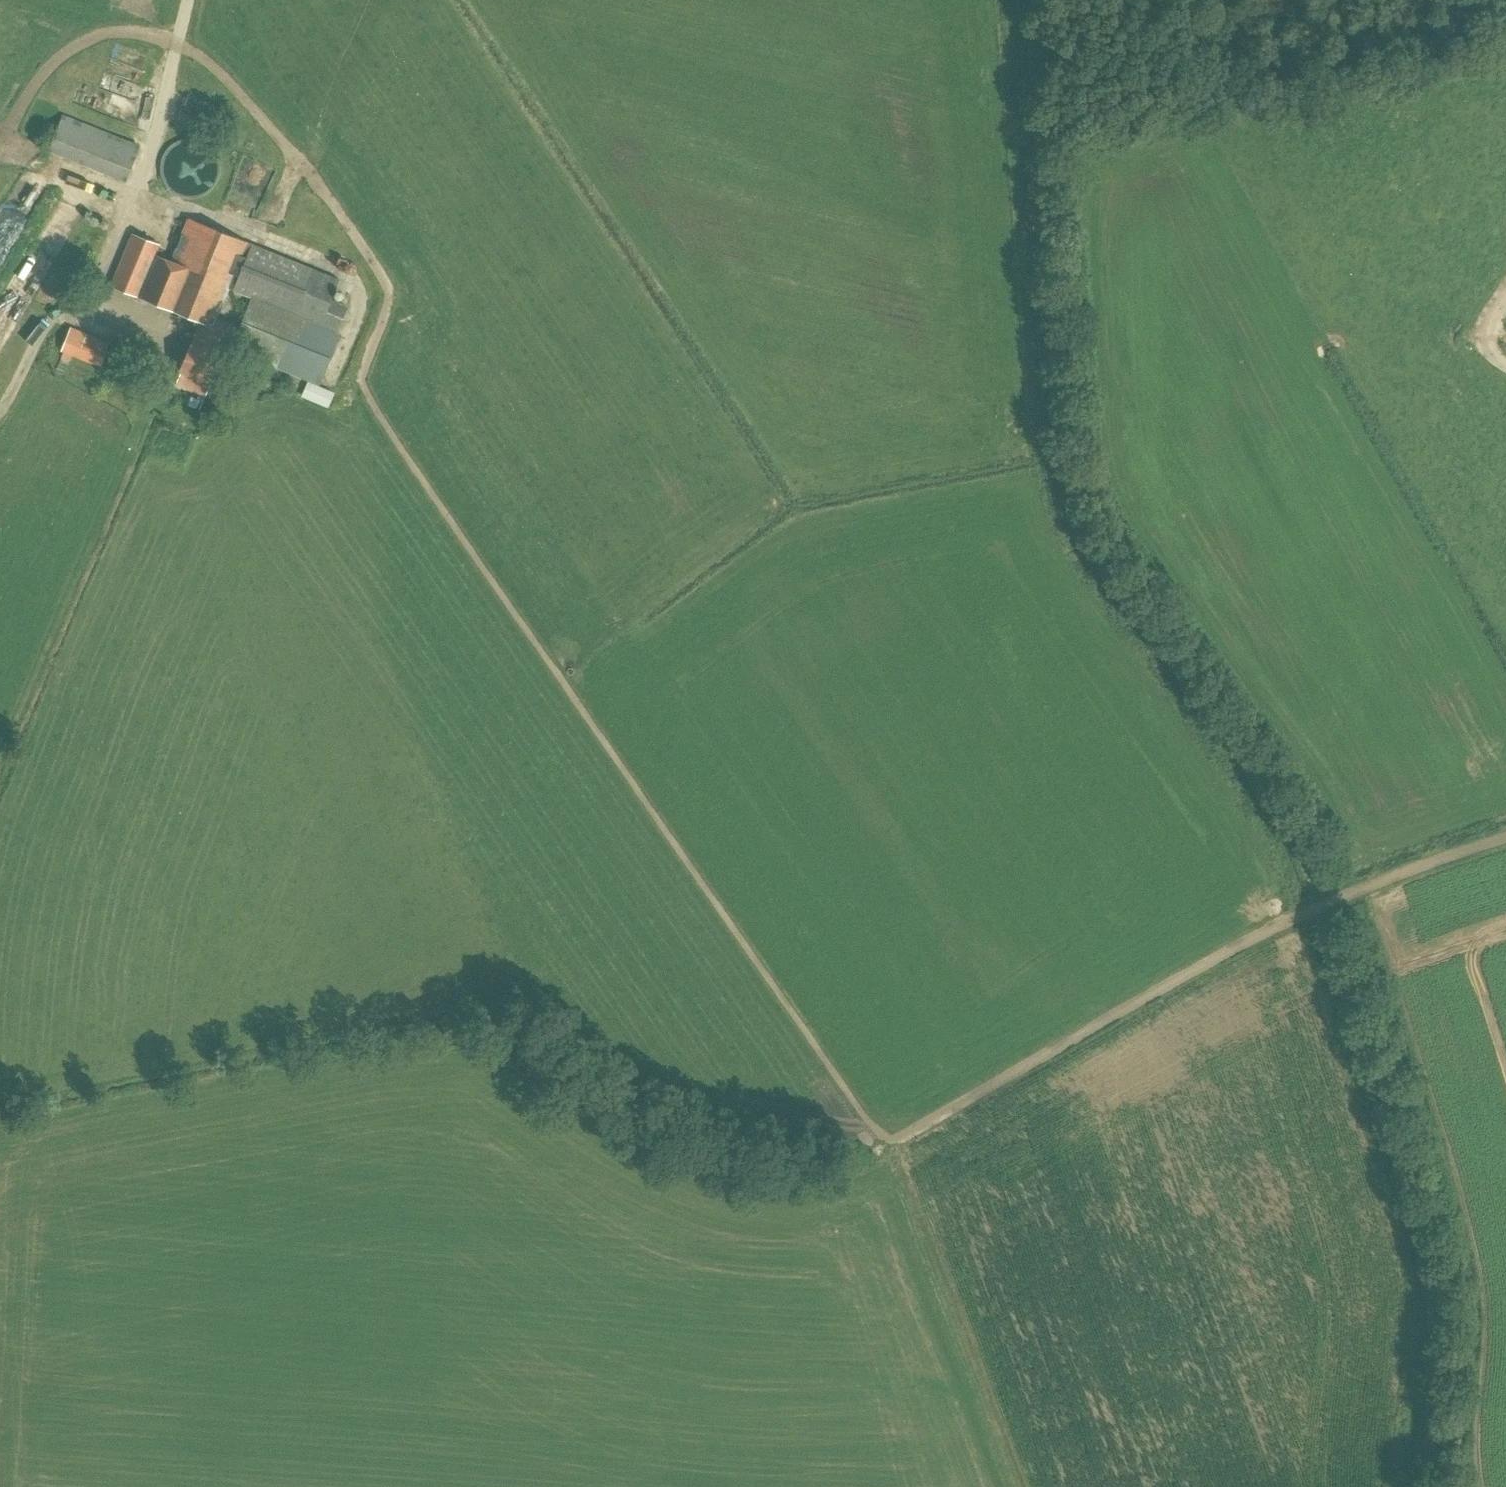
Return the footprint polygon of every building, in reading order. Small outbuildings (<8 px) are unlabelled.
[(49,149),(127,179),(140,143),(63,113),(49,149)] [(218,167),(218,166),(217,160),(215,154),(212,149),(208,144),(203,140),(199,138),(192,137),(186,137),(179,138),(174,140),(170,142),(166,147),(162,151),(160,157),(159,161),(159,167),(159,172),(161,178),(164,183),(168,188),(172,191),(179,194),(186,196),(190,196),(200,193),(205,191),(210,186),(213,183),(215,178),(217,172),(218,167)] [(239,198),(235,208),(254,216),(258,206),(239,198)] [(252,244),(188,218),(171,260),(157,254),(160,245),(132,233),(110,286),(195,320),(193,325),(197,327),(191,342),(180,369),(213,382),(224,355),(223,355),(236,325),(219,317),(230,289),(233,290),(233,291),(250,298),(230,348),(320,385),(338,341),(339,333),(338,332),(348,306),(331,300),(340,279),(252,244)] [(100,366),(109,345),(69,329),(61,351),(100,366)]
